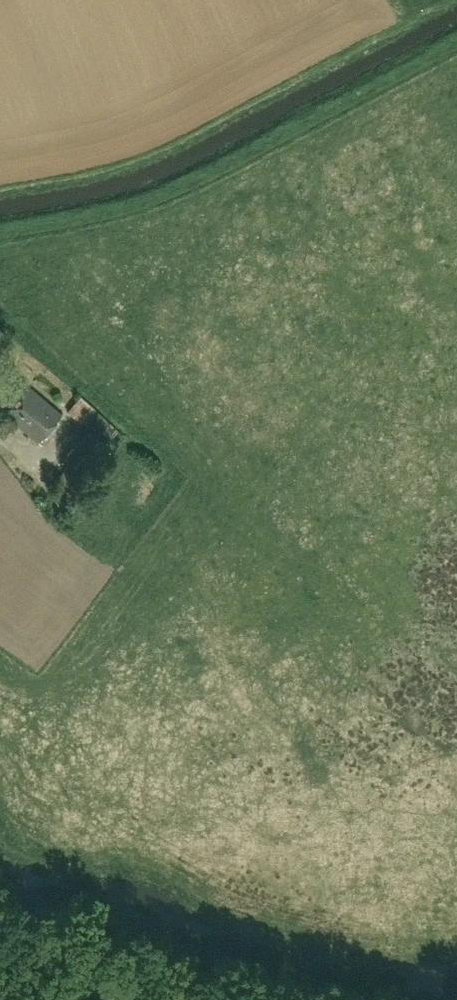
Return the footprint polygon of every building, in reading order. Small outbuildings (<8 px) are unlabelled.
[(28,386),(5,413),(39,442),(62,414),(28,386)] [(85,420),(86,421),(85,421),(100,434),(103,432),(107,437),(117,429),(96,410),(81,396),(67,412),(81,424),(85,420)] [(83,474),(107,446),(88,430),(65,458),(83,474)] [(94,475),(100,468),(94,464),(89,471),(94,475)] [(89,502),(95,506),(100,499),(93,495),(89,502)]
